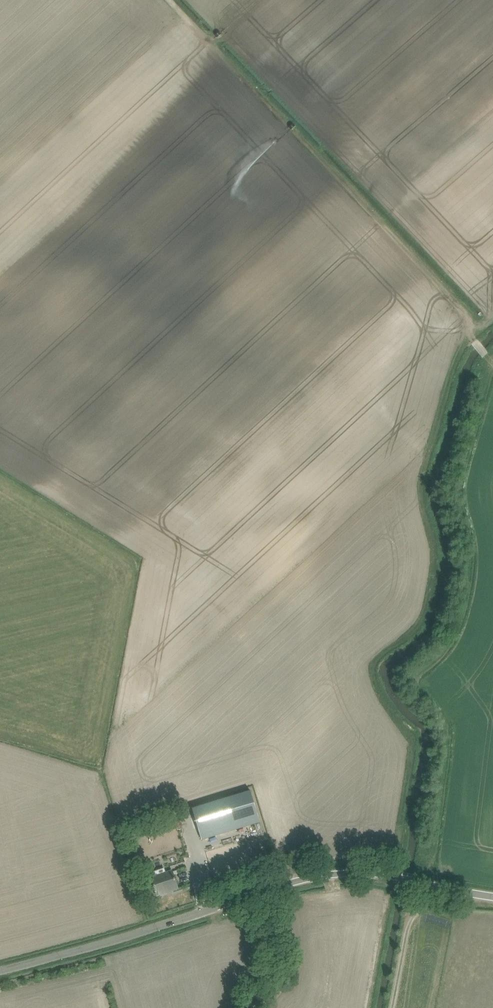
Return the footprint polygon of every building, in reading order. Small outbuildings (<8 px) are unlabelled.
[(251,791),(192,809),(202,840),(260,822),(251,791)] [(167,876),(152,881),(157,895),(178,888),(172,871),(166,873),(167,876)]
